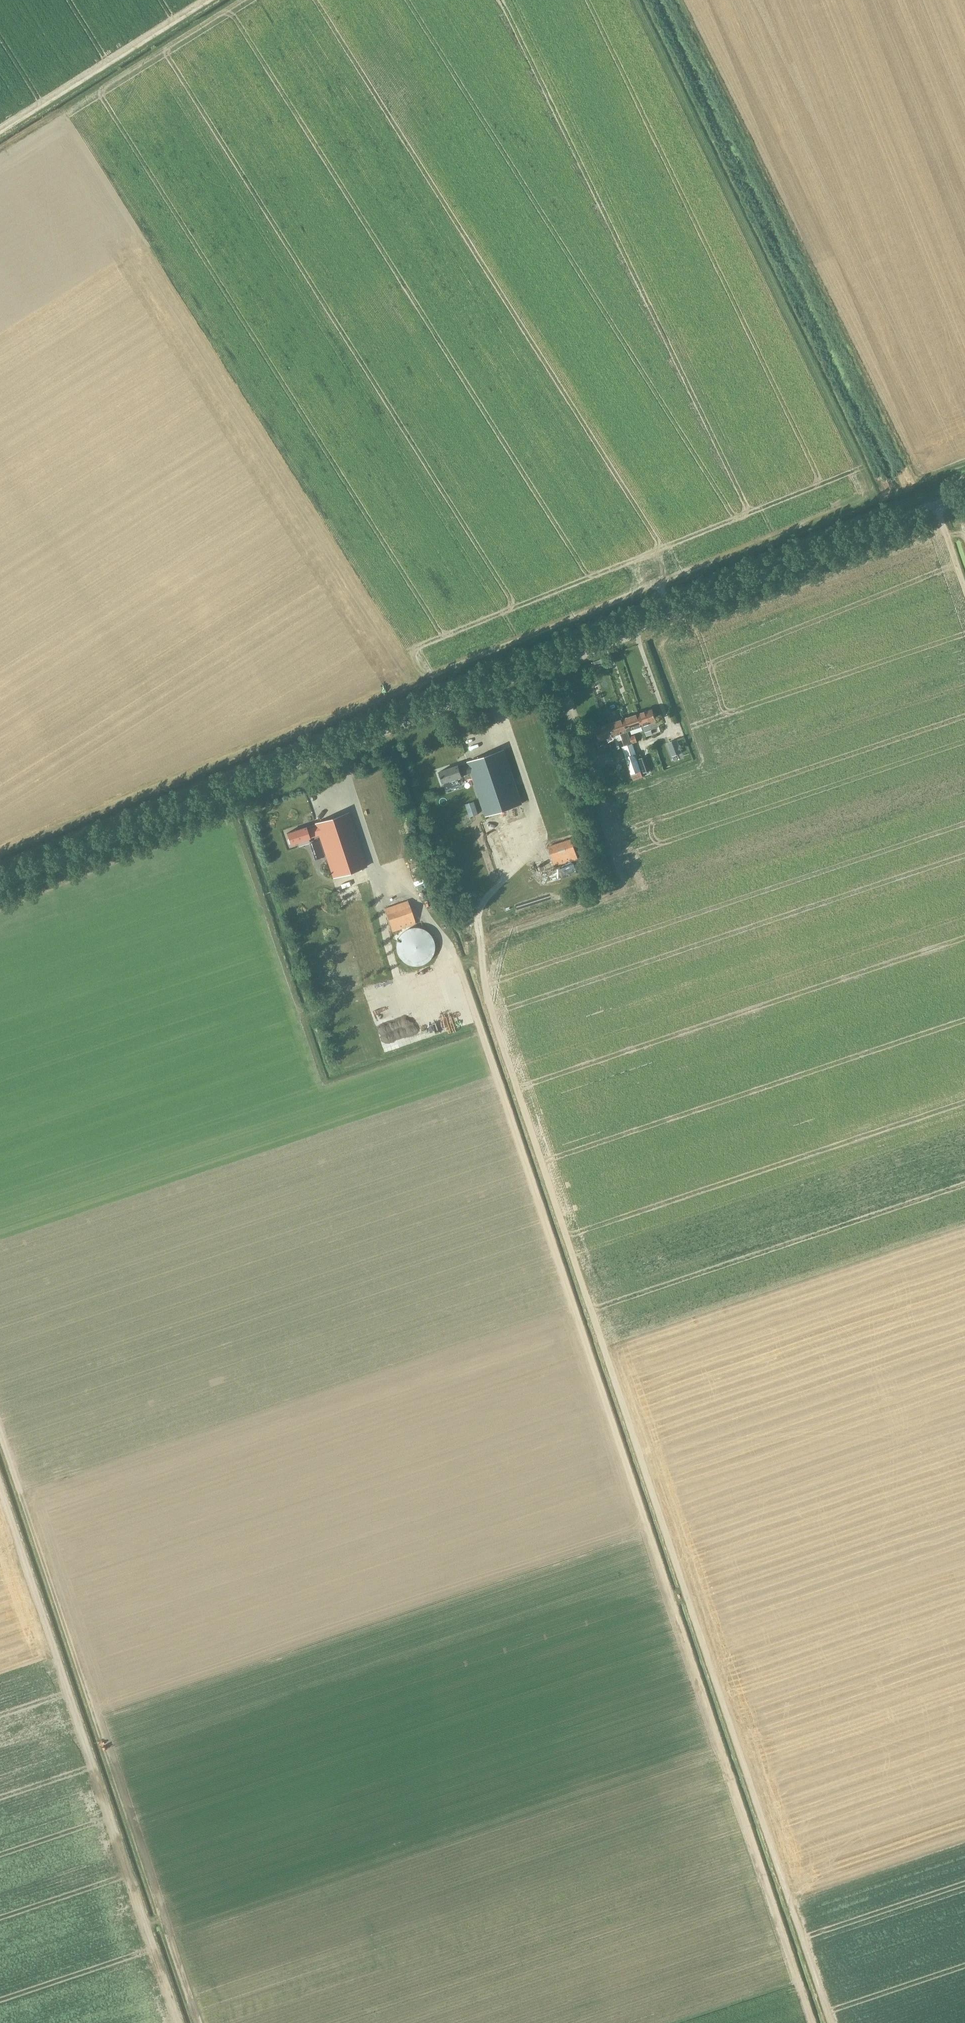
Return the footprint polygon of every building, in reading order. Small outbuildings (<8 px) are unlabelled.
[(642,726),(641,726),(644,733),(651,730),(650,727),(658,724),(656,720),(656,721),(652,709),(637,714),(642,726)] [(627,731),(641,726),(642,726),(637,714),(623,719),(627,731)] [(613,736),(627,731),(623,719),(609,724),(613,736)] [(599,741),(613,736),(609,724),(595,729),(599,741)] [(676,740),(667,744),(672,757),(681,753),(676,740)] [(628,771),(638,769),(634,749),(624,751),(628,771)] [(458,766),(439,772),(442,783),(462,777),(462,776),(471,773),(485,816),(521,804),(503,750),(467,762),(458,766)] [(646,757),(639,759),(643,772),(650,770),(646,757)] [(593,786),(604,782),(599,768),(589,771),(593,786)] [(306,827),(286,834),(290,845),(310,838),(319,835),(333,878),(366,867),(348,813),(315,824),(306,827)] [(554,867),(578,859),(571,839),(547,847),(554,867)] [(408,873),(400,877),(403,883),(411,879),(408,873)] [(384,906),(386,913),(407,907),(406,900),(384,906)] [(409,906),(385,914),(391,929),(414,921),(409,906)] [(434,942),(434,941),(433,939),(432,938),(431,936),(430,934),(429,933),(428,932),(426,931),(425,930),(424,929),(422,929),(420,928),(419,928),(416,928),(414,928),(412,928),(410,928),(408,929),(406,930),(405,931),(403,932),(402,933),(401,934),(400,935),(399,936),(398,938),(398,940),(397,941),(397,942),(396,944),(396,945),(396,946),(396,948),(397,950),(397,952),(398,954),(398,955),(398,956),(399,957),(401,959),(402,961),(404,962),(405,963),(407,964),(409,965),(411,965),(413,966),(415,966),(416,966),(418,966),(419,965),(421,965),(423,964),(425,963),(427,962),(428,961),(430,960),(431,958),(432,957),(432,956),(433,954),(434,953),(434,951),(434,950),(434,949),(435,947),(435,946),(434,944),(434,942)] [(466,1024),(463,1015),(457,1016),(457,1019),(452,1020),(454,1027),(466,1024)] [(346,1027),(349,1034),(368,1027),(365,1019),(346,1027)]
